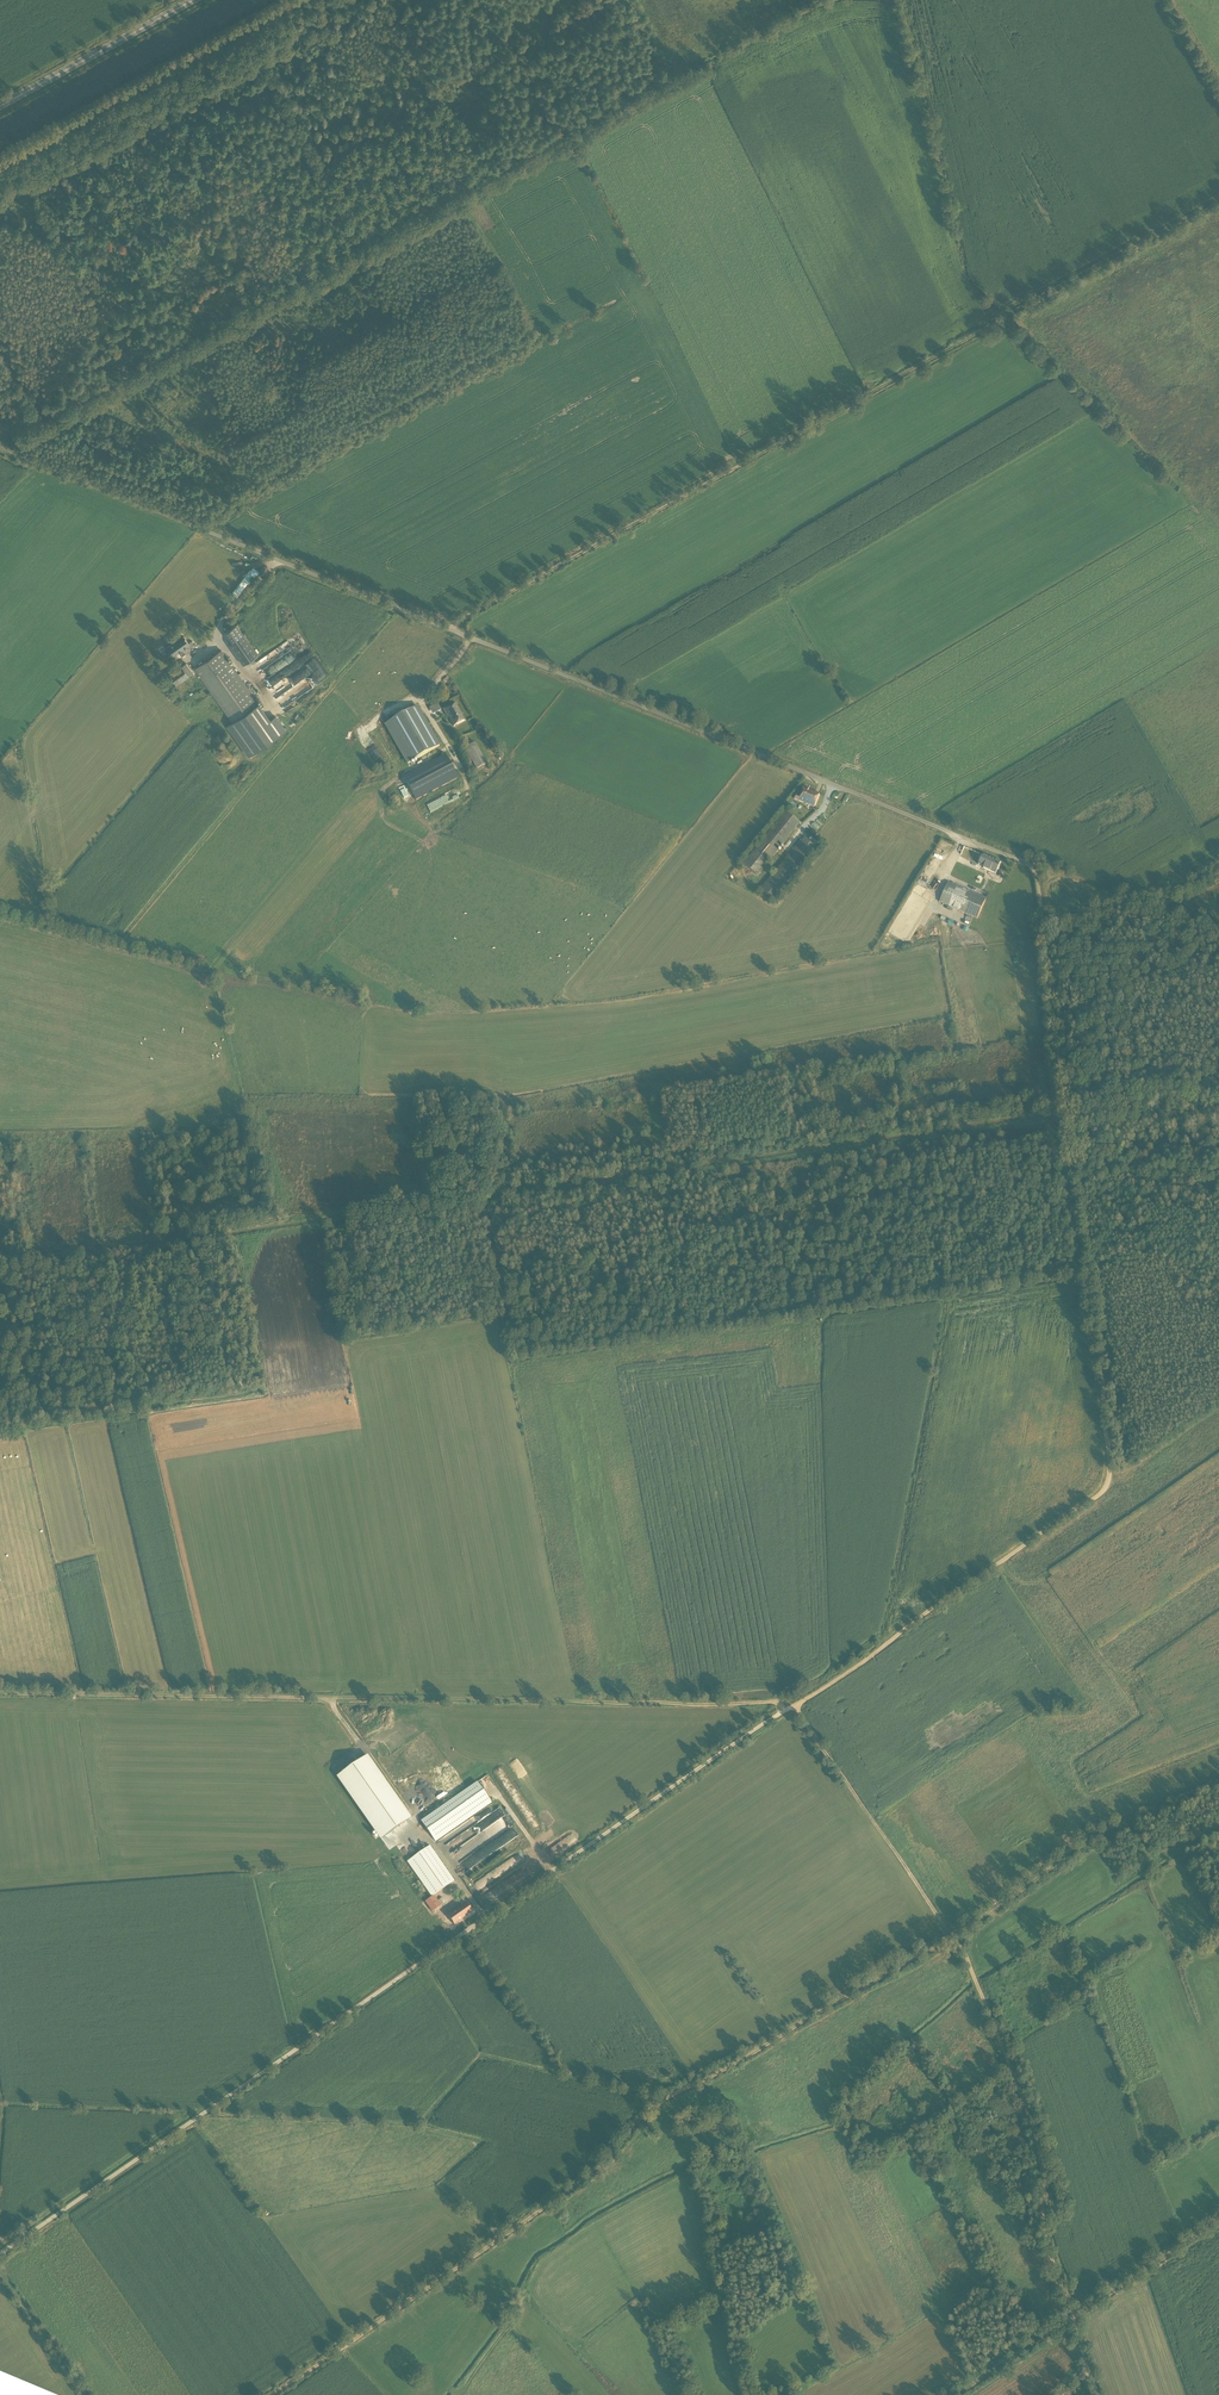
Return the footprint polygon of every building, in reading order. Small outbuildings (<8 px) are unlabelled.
[(243,666),(258,656),(236,625),(224,634),(230,643),(228,645),(243,666)] [(279,678),(304,664),(293,646),(310,636),(307,631),(264,655),(270,665),(259,671),(263,679),(275,672),(279,678)] [(183,635),(164,649),(171,659),(190,645),(183,635)] [(128,653),(122,648),(116,655),(122,660),(128,653)] [(226,727),(247,757),(286,731),(276,716),(270,720),(221,650),(193,669),(231,724),(226,727)] [(166,677),(174,688),(193,674),(185,663),(166,677)] [(428,706),(432,714),(441,709),(438,702),(428,706)] [(448,718),(453,727),(464,721),(455,703),(442,710),(446,719),(448,718)] [(439,746),(418,707),(384,726),(406,764),(439,746)] [(487,767),(475,745),(474,743),(461,750),(462,752),(473,774),(487,767)] [(403,777),(416,801),(458,778),(445,754),(403,777)] [(796,794),(794,800),(816,808),(821,794),(803,788),(800,795),(796,794)] [(429,812),(439,809),(436,800),(426,804),(429,812)] [(787,812),(743,865),(757,876),(800,823),(787,812)] [(817,847),(803,836),(760,890),(775,901),(817,847)] [(1001,864),(965,848),(953,876),(957,878),(962,864),(966,866),(967,862),(996,875),(1001,864)] [(888,934),(905,942),(932,891),(915,882),(888,934)] [(947,883),(939,903),(976,919),(985,899),(947,883)] [(478,1782),(420,1820),(435,1842),(440,1838),(489,1806),(492,1804),(478,1782)] [(474,1847),(475,1849),(490,1840),(494,1837),(495,1837),(506,1831),(506,1829),(500,1819),(478,1833),(477,1830),(475,1826),(452,1840),(456,1847),(460,1845),(461,1845),(468,1843),(471,1848),(474,1847)] [(454,1882),(428,1846),(406,1863),(431,1898),(454,1882)] [(433,1914),(441,1908),(434,1897),(426,1903),(433,1914)] [(966,2293),(957,2301),(962,2306),(971,2298),(966,2293)]
